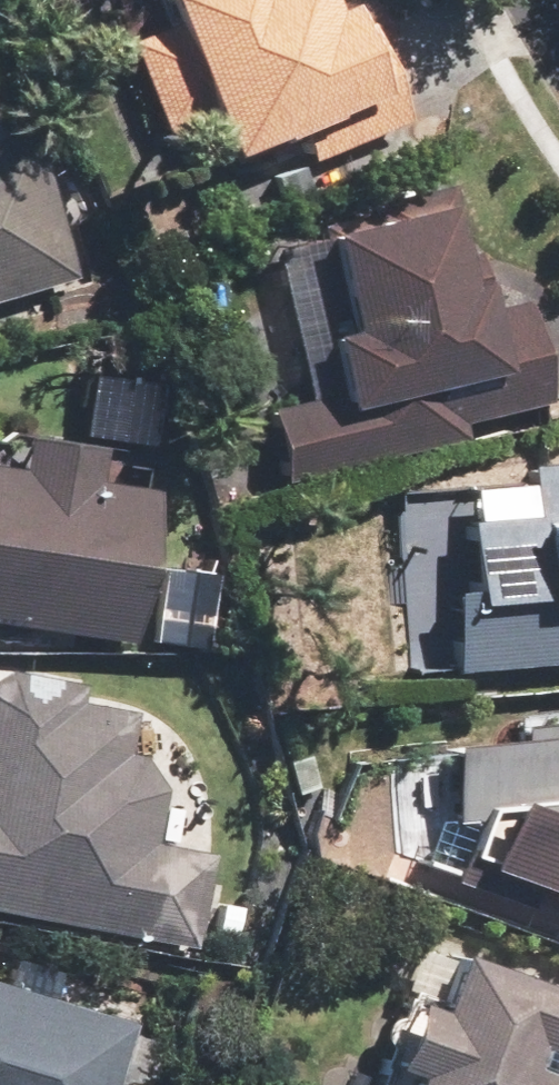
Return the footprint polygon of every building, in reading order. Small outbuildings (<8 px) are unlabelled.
[(343,0),(332,6),(329,0),(139,0),(116,11),(166,117),(201,101),(228,157),(382,83),(343,0)] [(75,277),(32,128),(0,137),(0,299),(75,277)] [(347,329),(323,334),(337,392),(266,408),(283,481),(465,439),(461,422),(548,402),(524,298),(487,306),(480,276),(466,280),(448,200),(324,229),(347,329)] [(0,463),(0,622),(130,642),(154,487),(93,478),(98,446),(20,434),(15,465),(0,463)] [(449,591),(452,664),(558,659),(558,460),(528,462),(529,483),(469,485),(470,521),(467,521),(470,590),(449,591)] [(137,749),(123,748),(130,707),(77,701),(79,683),(4,668),(0,671),(0,907),(191,944),(208,849),(150,838),(161,783),(137,749)] [(447,735),(446,761),(386,763),(389,855),(522,903),(531,878),(558,888),(558,715),(513,718),(514,730),(447,735)] [(406,990),(383,1056),(406,1064),(399,1084),(558,1084),(558,976),(541,969),(539,974),(450,942),(430,998),(406,990)] [(122,1013),(0,976),(0,1084),(99,1084),(122,1013)]
